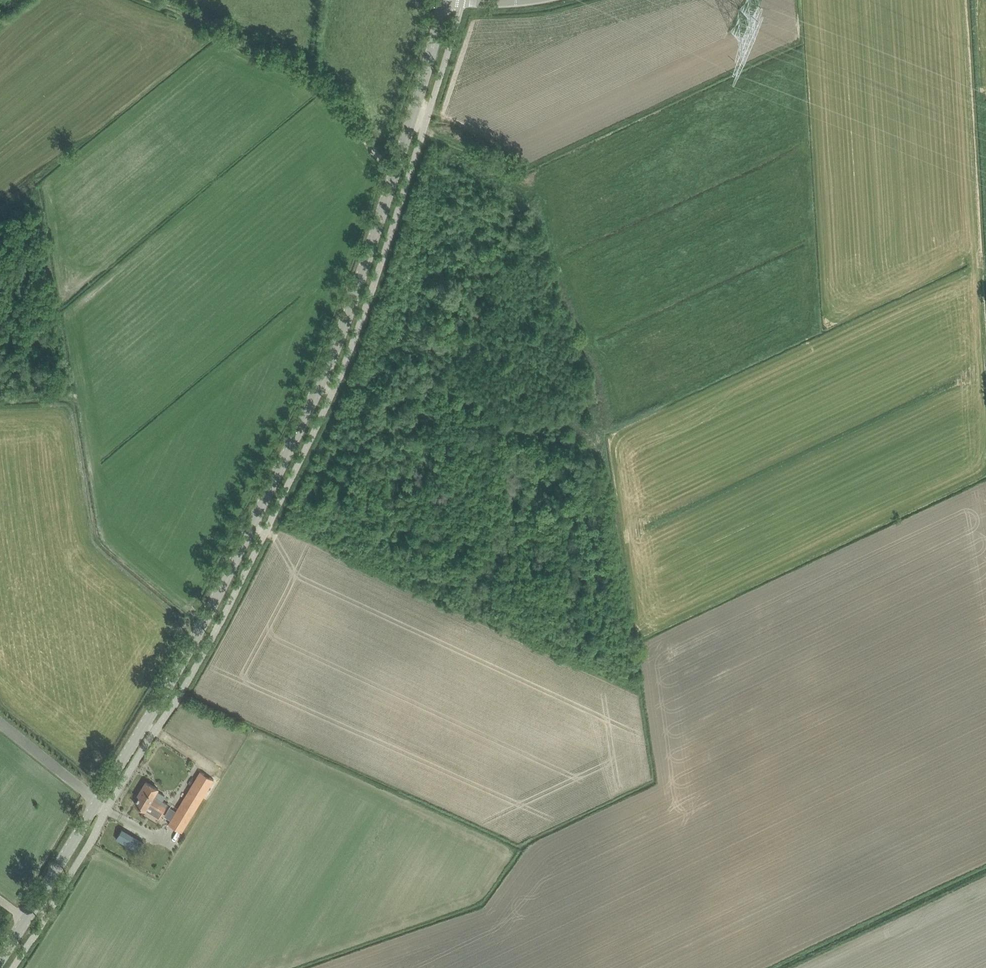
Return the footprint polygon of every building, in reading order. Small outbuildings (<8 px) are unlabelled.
[(174,815),(169,824),(172,826),(182,832),(214,779),(200,771),(179,806),(174,815)] [(140,796),(135,803),(144,809),(145,810),(149,804),(162,813),(163,813),(167,806),(168,804),(154,795),(158,788),(155,786),(146,781),(141,789),(138,795),(140,796)] [(119,829),(114,840),(138,850),(142,839),(119,829)]
